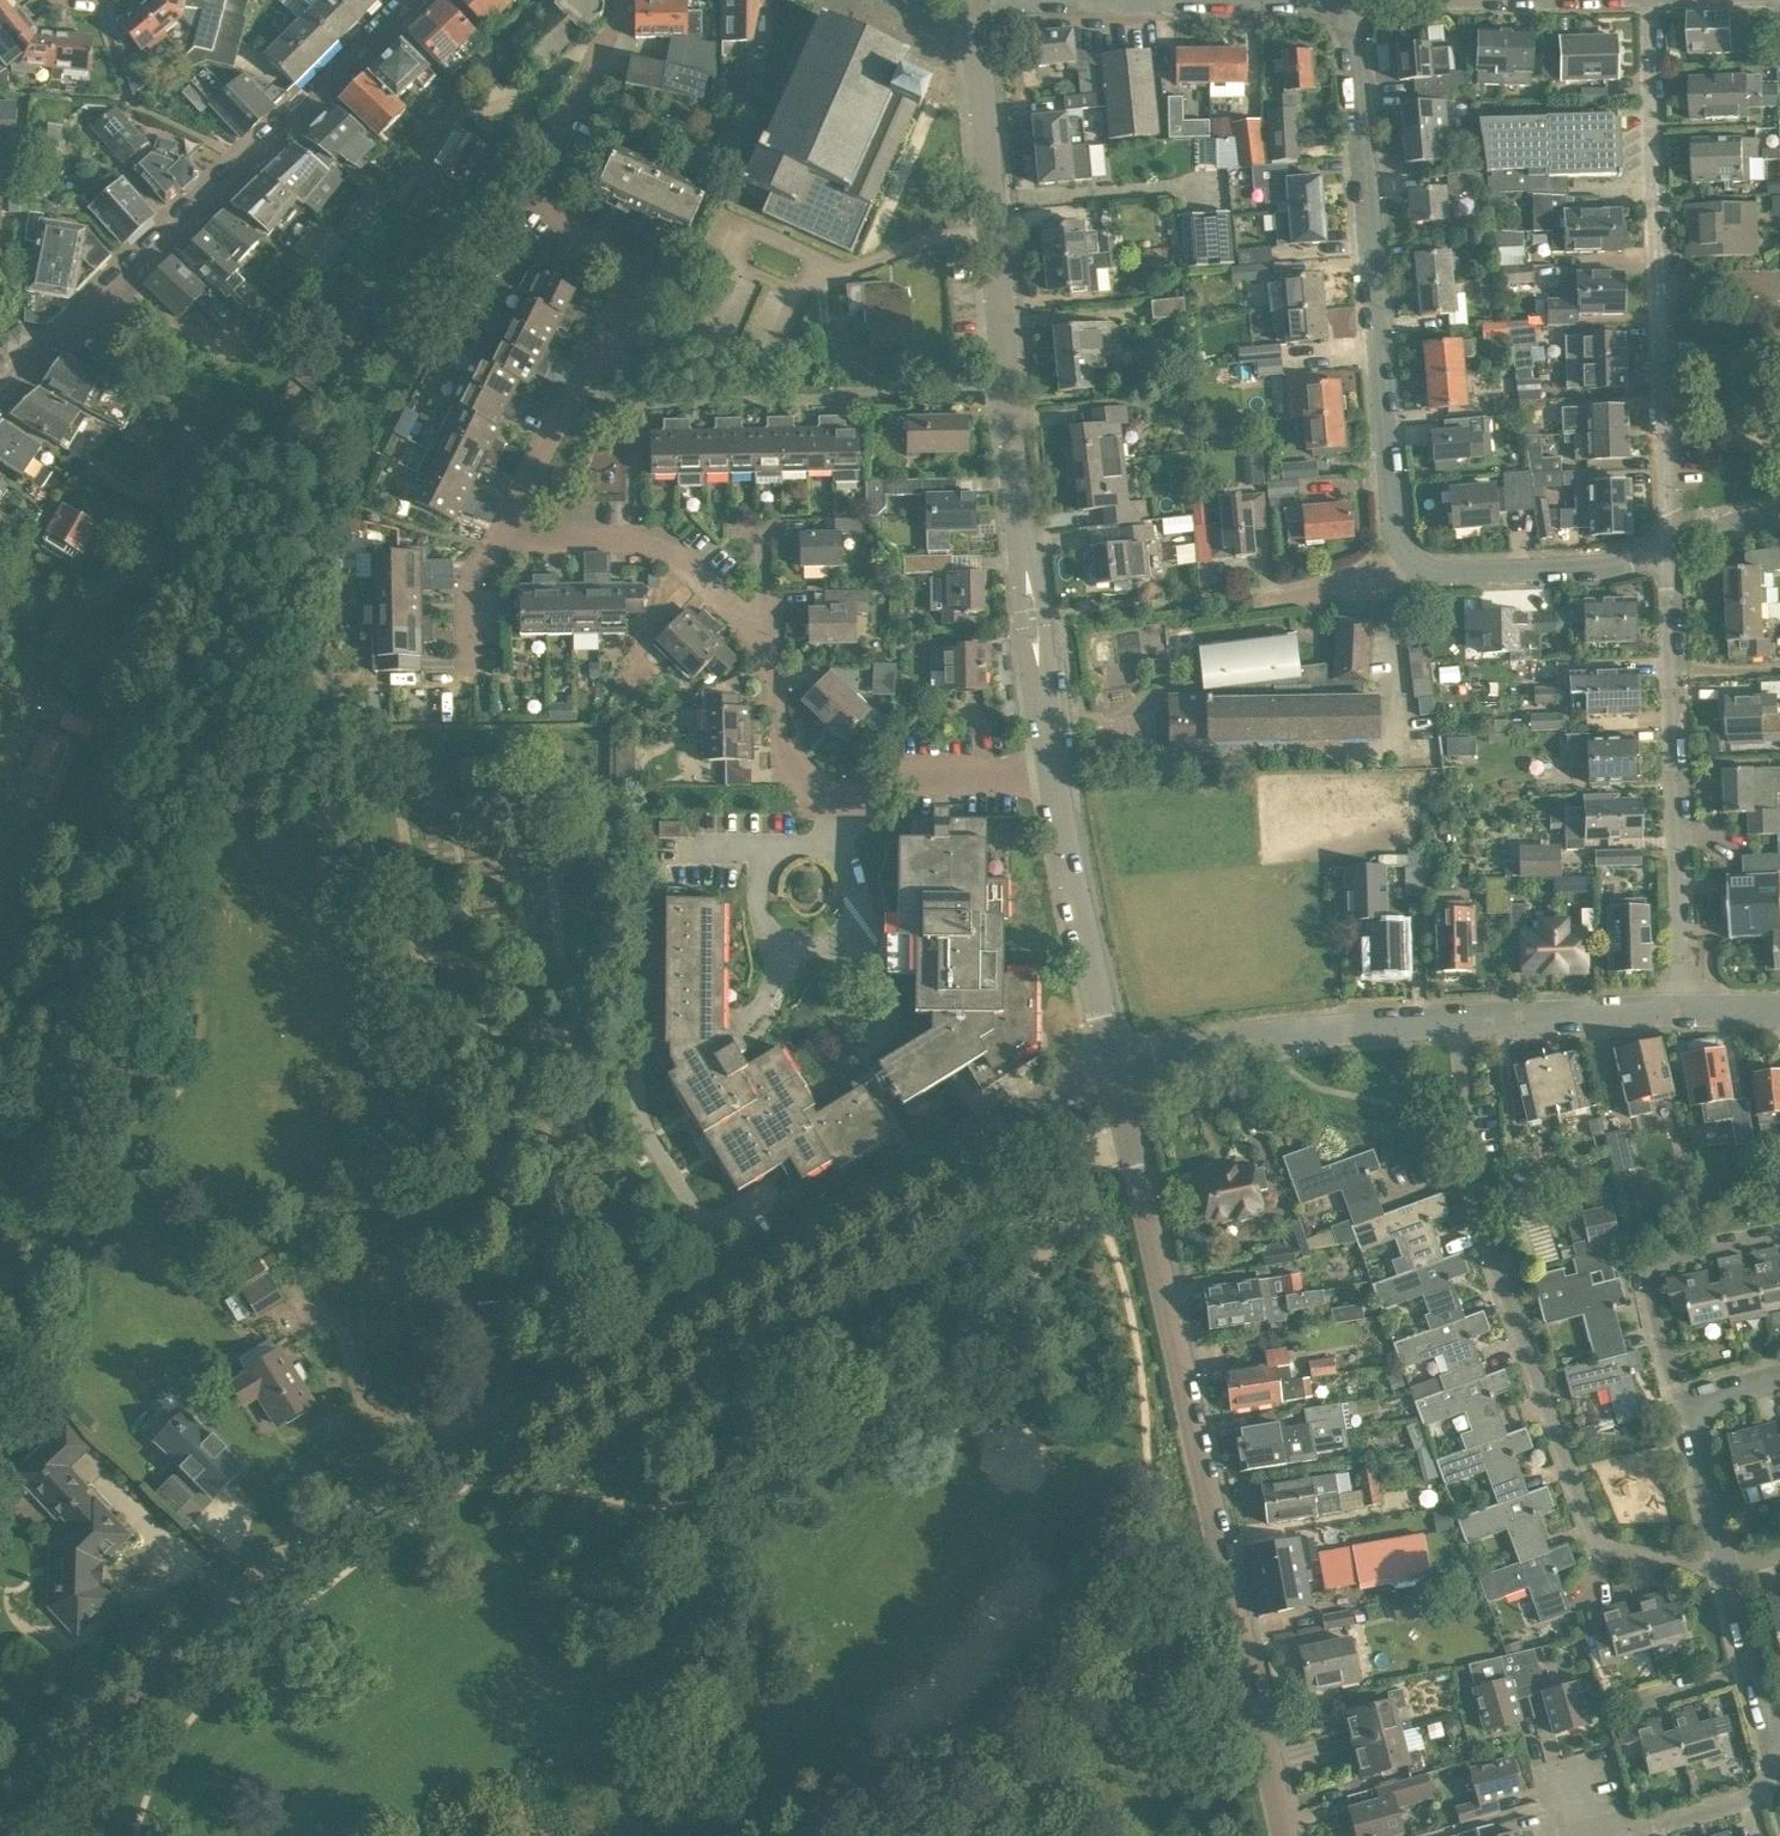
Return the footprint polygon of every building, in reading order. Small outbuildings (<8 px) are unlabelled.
[(6,24),(3,21),(19,9),(11,0),(0,0),(0,29),(6,24)] [(197,29),(201,8),(171,5),(171,0),(149,0),(138,9),(150,24),(154,21),(163,31),(182,15),(193,28),(197,29)] [(201,8),(202,4),(231,11),(232,0),(171,0),(171,5),(201,8)] [(180,57),(189,66),(205,59),(232,66),(251,2),(248,0),(232,0),(231,11),(202,4),(201,8),(197,29),(193,45),(180,57)] [(306,14),(335,43),(364,14),(351,0),(291,0),(306,14)] [(364,14),(378,0),(351,0),(364,14)] [(442,0),(425,17),(431,23),(434,20),(448,35),(445,38),(466,60),(477,71),(494,55),(442,0)] [(483,25),(488,30),(497,22),(500,26),(523,5),(518,0),(460,0),(483,25)] [(517,44),(542,70),(580,31),(579,30),(586,23),(588,25),(595,17),(597,18),(601,14),(603,5),(599,1),(600,0),(559,0),(558,1),(547,13),(517,44)] [(547,13),(558,1),(558,0),(536,0),(547,13)] [(635,38),(701,36),(700,12),(684,13),(684,0),(634,0),(635,38)] [(721,43),(722,43),(722,57),(744,57),(744,43),(745,43),(745,0),(721,0),(721,43)] [(744,74),(763,74),(763,43),(769,43),(769,0),(745,0),(745,43),(744,43),(744,57),(744,74)] [(166,35),(163,31),(154,21),(150,24),(138,9),(136,10),(135,7),(132,7),(125,13),(125,16),(126,18),(119,24),(140,49),(150,41),(154,45),(166,35)] [(6,68),(7,66),(9,65),(27,50),(19,40),(34,27),(19,9),(3,21),(6,24),(0,29),(0,72),(6,68)] [(1689,13),(1690,54),(1750,53),(1750,28),(1773,27),(1772,16),(1749,17),(1749,11),(1689,13)] [(296,24),(284,35),(313,64),(335,43),(306,14),(296,24)] [(756,150),(742,181),(770,193),(761,214),(787,225),(850,253),(871,207),(915,107),(919,109),(928,87),(899,75),(908,55),(866,36),(820,16),(764,141),(761,139),(756,150)] [(431,23),(425,17),(415,26),(407,33),(449,76),(466,60),(445,38),(448,35),(434,20),(431,23)] [(27,50),(9,65),(10,71),(35,74),(36,65),(51,67),(55,34),(37,32),(34,27),(19,40),(27,50)] [(1104,95),(1106,107),(1109,140),(1157,135),(1148,51),(1100,56),(1073,51),(1071,30),(1028,35),(1032,67),(1073,63),(1074,70),(1078,71),(1081,97),(1104,95)] [(1476,84),(1503,85),(1505,31),(1477,30),(1477,43),(1476,56),(1476,71),(1477,71),(1476,84)] [(1505,31),(1503,85),(1529,86),(1529,74),(1530,72),(1532,32),(1505,31)] [(55,34),(51,67),(49,89),(58,90),(59,80),(61,81),(62,68),(89,71),(93,38),(55,34)] [(313,64),(284,35),(264,55),(293,84),(313,64)] [(1559,38),(1560,80),(1616,79),(1615,36),(1559,38)] [(399,42),(383,57),(409,84),(409,83),(410,84),(416,79),(423,86),(433,76),(426,68),(425,69),(399,42)] [(1476,56),(1477,43),(1462,43),(1464,56),(1476,56)] [(1416,92),(1451,88),(1467,87),(1466,71),(1447,73),(1444,44),(1427,46),(1427,44),(1396,47),(1396,51),(1394,51),(1395,66),(1398,65),(1399,80),(1412,79),(1414,92),(1416,92)] [(1283,109),(1268,109),(1271,161),(1297,159),(1295,109),(1300,103),(1299,91),(1313,90),(1309,50),(1281,53),(1284,92),(1282,95),(1283,109)] [(1176,83),(1209,83),(1210,51),(1176,51),(1176,83)] [(1210,51),(1209,83),(1209,97),(1243,97),(1243,51),(1210,51)] [(1542,52),(1543,80),(1555,80),(1554,51),(1542,52)] [(122,64),(132,95),(152,77),(134,54),(122,64)] [(383,57),(367,73),(394,101),(410,84),(409,83),(409,84),(383,57)] [(625,85),(702,100),(708,73),(631,57),(625,85)] [(505,64),(492,76),(502,86),(515,75),(505,64)] [(191,84),(181,93),(197,111),(201,111),(209,103),(210,105),(209,105),(239,138),(273,107),(272,106),(286,93),(262,81),(255,87),(243,75),(231,86),(223,77),(218,81),(205,67),(197,75),(194,72),(187,80),(191,84)] [(0,72),(0,91),(8,92),(6,68),(0,72)] [(394,101),(367,73),(339,100),(377,138),(404,111),(394,101)] [(1691,78),(1692,99),(1778,98),(1778,79),(1760,79),(1745,78),(1702,79),(1691,78)] [(1399,116),(1401,134),(1446,130),(1443,102),(1452,101),(1451,88),(1416,92),(1418,104),(1401,105),(1402,116),(1399,116)] [(1573,102),(1603,104),(1604,92),(1574,90),(1573,102)] [(1182,117),(1182,94),(1168,94),(1169,135),(1209,134),(1209,117),(1182,117)] [(1065,112),(1106,107),(1104,95),(1081,97),(1064,99),(1065,112)] [(1778,98),(1692,99),(1692,120),(1746,120),(1746,118),(1760,117),(1760,106),(1779,105),(1778,98)] [(15,142),(15,102),(0,103),(0,142),(15,142)] [(172,157),(177,144),(157,137),(152,150),(114,107),(90,127),(122,163),(126,161),(165,205),(192,180),(193,172),(182,160),(179,162),(174,157),(172,157)] [(332,107),(317,122),(366,159),(374,151),(358,139),(363,134),(332,107)] [(1545,117),(1477,119),(1488,191),(1504,191),(1534,193),(1534,196),(1548,196),(1563,196),(1562,177),(1620,175),(1620,172),(1619,172),(1618,119),(1618,118),(1618,115),(1618,114),(1545,116),(1545,117)] [(1066,115),(1032,118),(1035,152),(1085,146),(1082,119),(1066,120),(1066,115)] [(1231,116),(1212,117),(1212,134),(1231,133),(1231,116)] [(1232,123),(1233,136),(1237,168),(1266,165),(1260,120),(1232,123)] [(317,122),(301,137),(318,149),(335,161),(351,174),(366,159),(317,122)] [(417,184),(431,193),(443,175),(448,178),(449,176),(463,185),(487,148),(453,127),(417,184)] [(28,172),(55,174),(57,132),(31,130),(28,172)] [(1447,158),(1448,174),(1482,170),(1481,154),(1448,158),(1446,130),(1401,134),(1402,152),(1405,152),(1406,162),(1447,158)] [(1743,138),(1693,140),(1694,164),(1746,162),(1747,160),(1758,159),(1757,139),(1743,139),(1743,138)] [(294,144),(262,175),(295,201),(300,206),(302,203),(315,214),(340,183),(336,180),(339,176),(329,168),(335,161),(318,149),(311,159),(294,144)] [(1035,155),(1032,155),(1035,178),(1038,177),(1038,185),(1072,182),(1072,181),(1089,180),(1086,146),(1085,146),(1035,152),(1035,155)] [(1762,149),(1763,159),(1779,158),(1779,148),(1762,149)] [(595,194),(685,234),(705,190),(614,150),(595,194)] [(1779,165),(1779,158),(1763,159),(1758,159),(1747,160),(1746,162),(1694,164),(1695,183),(1725,183),(1725,191),(1734,191),(1734,182),(1744,182),(1744,181),(1765,180),(1765,165),(1779,165)] [(1287,201),(1288,211),(1322,210),(1321,205),(1324,205),(1323,192),(1320,192),(1319,177),(1286,179),(1284,164),(1247,169),(1249,188),(1264,187),(1265,202),(1287,201)] [(1443,188),(1409,191),(1412,223),(1446,220),(1444,202),(1457,201),(1456,187),(1484,184),(1482,170),(1448,174),(1447,175),(1448,188),(1443,188)] [(90,208),(89,208),(121,244),(152,216),(120,180),(119,180),(111,171),(81,198),(90,208)] [(295,201),(262,175),(232,204),(268,234),(280,220),(286,225),(294,214),(288,209),(295,201)] [(1769,185),(1769,193),(1779,193),(1779,185),(1769,185)] [(342,227),(358,238),(385,201),(368,189),(342,227)] [(1548,196),(1534,196),(1534,233),(1552,232),(1553,232),(1620,230),(1620,210),(1564,211),(1563,212),(1563,196),(1548,196)] [(9,197),(9,213),(21,214),(21,197),(9,197)] [(30,198),(29,204),(57,207),(58,201),(30,198)] [(1690,205),(1691,231),(1756,229),(1756,203),(1690,205)] [(1322,210),(1288,211),(1272,213),(1275,246),(1291,245),(1324,242),(1323,226),(1326,226),(1325,214),(1322,214),(1322,210)] [(36,242),(26,292),(50,297),(49,305),(64,309),(66,300),(67,300),(73,296),(73,294),(74,294),(109,257),(86,231),(41,222),(43,213),(29,211),(27,219),(26,219),(24,239),(36,242)] [(225,211),(202,231),(239,267),(240,268),(245,263),(242,260),(262,239),(225,211)] [(1230,212),(1178,216),(1183,268),(1234,263),(1230,212)] [(1477,215),(1461,219),(1464,234),(1481,230),(1477,215)] [(334,232),(317,219),(293,248),(310,262),(334,232)] [(1043,228),(1046,259),(1114,250),(1112,234),(1095,236),(1094,232),(1080,233),(1080,225),(1075,225),(1074,220),(1063,221),(1063,226),(1043,228)] [(1756,229),(1691,231),(1691,258),(1757,256),(1756,229)] [(1553,232),(1552,232),(1552,252),(1564,252),(1566,253),(1621,251),(1620,230),(1553,232)] [(202,231),(173,257),(205,288),(209,283),(216,290),(239,267),(202,231)] [(1268,249),(1237,252),(1238,266),(1266,264),(1269,264),(1268,249)] [(1114,250),(1046,259),(1049,290),(1069,288),(1070,293),(1096,290),(1094,268),(1116,265),(1114,253),(1114,250)] [(1124,252),(1114,253),(1116,265),(1126,264),(1124,252)] [(1415,255),(1417,285),(1449,282),(1447,252),(1415,255)] [(205,288),(173,257),(143,284),(178,318),(194,301),(223,328),(239,312),(216,290),(209,283),(205,288)] [(1523,264),(1499,266),(1501,286),(1532,282),(1530,263),(1523,264)] [(1266,264),(1238,266),(1231,266),(1229,266),(1229,268),(1231,282),(1268,279),(1266,264)] [(1495,265),(1477,266),(1478,280),(1495,279),(1495,265)] [(515,290),(523,295),(573,320),(579,308),(571,304),(569,299),(574,290),(527,267),(515,290)] [(1556,289),(1556,297),(1622,293),(1621,273),(1574,274),(1574,277),(1563,278),(1563,289),(1556,289)] [(1272,293),(1274,312),(1322,307),(1320,276),(1280,279),(1281,292),(1272,293)] [(1495,279),(1478,280),(1479,294),(1496,292),(1495,279)] [(887,282),(845,285),(848,312),(864,311),(865,331),(869,331),(871,348),(912,345),(907,290),(888,291),(887,282)] [(1449,282),(1417,285),(1420,316),(1462,312),(1461,291),(1450,292),(1449,282)] [(50,297),(26,292),(25,321),(42,324),(64,309),(49,305),(50,297)] [(1622,293),(1556,297),(1545,298),(1546,323),(1578,322),(1578,315),(1622,314),(1622,293)] [(523,295),(512,318),(550,337),(554,329),(559,328),(567,332),(573,320),(523,295)] [(1150,303),(1152,320),(1184,316),(1182,299),(1150,303)] [(1322,307),(1274,312),(1275,331),(1284,330),(1285,343),(1325,339),(1322,307)] [(503,314),(492,337),(550,366),(555,354),(548,350),(546,346),(550,337),(512,318),(503,314)] [(1052,327),(1055,360),(1088,356),(1121,353),(1120,338),(1108,339),(1107,322),(1052,327)] [(1480,326),(1481,339),(1506,337),(1505,323),(1480,326)] [(1510,347),(1516,381),(1532,379),(1530,365),(1533,364),(1532,348),(1537,347),(1535,326),(1508,328),(1510,347)] [(817,333),(821,362),(835,360),(832,332),(817,333)] [(1565,336),(1566,363),(1624,361),(1624,351),(1623,351),(1623,334),(1565,336)] [(492,337),(480,359),(489,363),(489,364),(518,379),(518,380),(527,384),(531,375),(536,374),(544,378),(550,366),(492,337)] [(329,338),(318,351),(341,369),(352,356),(329,338)] [(1470,340),(1422,344),(1425,377),(1463,373),(1462,359),(1472,358),(1470,340)] [(1239,363),(1256,362),(1280,360),(1279,343),(1238,347),(1239,363)] [(389,350),(384,357),(395,365),(400,358),(389,350)] [(1088,356),(1055,360),(1059,392),(1091,388),(1089,369),(1123,366),(1121,353),(1088,356)] [(135,408),(95,386),(101,374),(64,355),(44,386),(123,429),(135,408)] [(315,358),(296,381),(313,394),(332,371),(315,358)] [(480,359),(468,383),(518,408),(524,396),(516,392),(514,388),(518,380),(518,379),(489,364),(489,363),(480,359)] [(1256,362),(1257,370),(1258,376),(1281,374),(1280,360),(1256,362)] [(1624,361),(1566,363),(1567,389),(1625,388),(1624,370),(1624,361)] [(1463,373),(1425,377),(1428,409),(1466,405),(1463,373)] [(1291,418),(1293,418),(1340,414),(1339,410),(1344,409),(1343,398),(1338,399),(1337,382),(1323,384),(1322,374),(1288,377),(1291,418)] [(460,379),(448,403),(453,405),(461,409),(461,408),(495,426),(496,425),(499,417),(504,416),(512,420),(518,408),(468,383),(460,379)] [(1516,381),(1519,403),(1540,402),(1539,379),(1532,379),(1516,381)] [(10,415),(71,452),(72,451),(66,447),(86,416),(37,388),(10,415)] [(1494,400),(1496,416),(1517,414),(1515,398),(1494,400)] [(453,405),(441,427),(450,432),(499,456),(505,445),(497,441),(495,436),(500,427),(496,425),(495,426),(461,408),(461,409),(453,405)] [(1064,449),(1066,466),(1123,459),(1119,424),(1126,423),(1124,406),(1090,410),(1092,426),(1068,428),(1070,448),(1064,449)] [(1626,407),(1560,409),(1561,433),(1563,433),(1627,433),(1626,407)] [(1340,414),(1293,418),(1294,430),(1305,429),(1307,450),(1312,449),(1312,454),(1349,451),(1347,430),(1341,431),(1340,414)] [(805,429),(806,472),(832,471),(831,416),(818,416),(818,425),(815,429),(805,429)] [(831,416),(832,471),(833,471),(833,482),(858,482),(858,471),(859,471),(858,428),(848,428),(844,425),(844,416),(831,416)] [(905,417),(907,452),(967,451),(966,416),(905,417)] [(753,430),(754,473),(755,473),(755,484),(780,483),(780,472),(779,417),(766,417),(766,426),(763,430),(753,430)] [(792,417),(779,417),(780,472),(806,472),(805,429),(796,429),(793,426),(792,417)] [(711,431),(702,431),(703,474),(729,473),(727,418),(714,418),(714,427),(711,431)] [(727,418),(729,473),(754,473),(753,430),(744,430),(741,427),(741,418),(727,418)] [(1487,418),(1471,419),(1472,430),(1488,429),(1487,418)] [(650,475),(677,475),(676,419),(663,419),(663,428),(659,432),(649,432),(650,475)] [(676,419),(677,475),(677,486),(703,486),(702,474),(703,474),(702,431),(692,431),(689,428),(689,419),(676,419)] [(40,488),(52,469),(41,461),(49,450),(42,445),(40,448),(0,422),(0,423),(0,462),(40,488)] [(1525,424),(1526,436),(1539,436),(1538,424),(1525,424)] [(1432,444),(1427,445),(1428,461),(1433,460),(1433,462),(1434,462),(1435,471),(1455,470),(1454,460),(1490,456),(1488,433),(1466,435),(1466,429),(1430,433),(1432,444)] [(450,432),(438,455),(477,474),(481,466),(485,464),(493,468),(499,456),(450,432)] [(1627,433),(1563,433),(1563,443),(1572,443),(1573,460),(1627,458),(1627,433)] [(1526,436),(1525,436),(1530,472),(1560,472),(1560,457),(1541,458),(1541,436),(1539,436),(1526,436)] [(187,474),(198,455),(180,444),(168,462),(187,474)] [(1242,447),(1245,484),(1262,483),(1259,446),(1242,447)] [(428,450),(416,473),(426,478),(476,503),(482,491),(474,487),(472,482),(477,474),(438,455),(428,450)] [(95,467),(71,452),(63,464),(87,480),(95,467)] [(1123,459),(1066,466),(1068,483),(1074,482),(1078,511),(1101,509),(1103,526),(1149,521),(1147,502),(1128,504),(1123,459)] [(1283,464),(1284,479),(1315,476),(1314,462),(1283,464)] [(1560,472),(1530,472),(1532,488),(1573,486),(1573,484),(1588,483),(1587,471),(1560,472)] [(1495,513),(1534,508),(1534,499),(1532,488),(1530,472),(1504,474),(1505,488),(1495,489),(1495,486),(1449,490),(1452,530),(1496,525),(1495,513)] [(476,503),(426,478),(414,502),(453,521),(458,512),(462,510),(470,514),(476,503)] [(920,479),(867,481),(867,516),(876,516),(885,507),(885,495),(921,495),(920,479)] [(1296,480),(1267,482),(1269,509),(1277,508),(1279,497),(1298,496),(1296,480)] [(1588,483),(1573,484),(1573,486),(1574,509),(1629,508),(1628,482),(1588,483)] [(927,550),(951,550),(951,531),(974,531),(973,493),(926,493),(926,532),(927,550)] [(1217,496),(1219,524),(1207,525),(1205,497),(1192,498),(1195,535),(1208,534),(1210,558),(1234,556),(1234,558),(1255,556),(1253,529),(1265,528),(1263,494),(1238,496),(1238,495),(1217,496)] [(45,496),(32,522),(49,532),(41,545),(60,557),(63,552),(73,559),(78,552),(81,554),(97,527),(45,496)] [(1545,497),(1534,499),(1534,508),(1535,512),(1547,510),(1545,497)] [(1287,509),(1288,520),(1304,519),(1306,545),(1322,544),(1322,538),(1351,535),(1348,504),(1303,507),(1303,508),(1287,509)] [(1558,511),(1547,510),(1535,512),(1539,539),(1551,537),(1548,520),(1559,519),(1559,531),(1589,530),(1589,535),(1630,534),(1629,508),(1574,509),(1574,510),(1558,511)] [(436,518),(423,511),(419,520),(431,526),(436,518)] [(351,513),(344,530),(351,532),(358,531),(364,526),(367,519),(351,513)] [(841,534),(865,534),(864,519),(825,519),(825,533),(799,534),(799,535),(793,535),(794,566),(799,566),(800,567),(842,566),(841,534)] [(1121,544),(1091,547),(1095,585),(1147,580),(1144,542),(1155,541),(1153,526),(1119,529),(1121,544)] [(370,552),(370,578),(430,578),(430,564),(421,564),(418,561),(418,551),(403,551),(403,546),(389,547),(389,551),(370,552)] [(1727,605),(1768,603),(1767,588),(1761,588),(1761,573),(1779,568),(1779,547),(1774,549),(1774,546),(1745,552),(1745,569),(1726,570),(1726,577),(1723,577),(1724,587),(1726,588),(1727,605)] [(967,612),(982,612),(982,572),(954,572),(954,556),(903,557),(903,574),(941,573),(942,613),(944,613),(944,624),(963,623),(963,614),(967,614),(967,612)] [(657,573),(646,573),(646,586),(657,586),(657,573)] [(580,586),(571,586),(572,634),(598,634),(596,574),(583,574),(584,583),(580,586)] [(609,574),(596,574),(598,634),(624,633),(624,611),(641,611),(641,585),(613,586),(610,582),(609,574)] [(546,635),(545,575),(532,575),(532,584),(528,587),(518,587),(519,635),(546,635)] [(558,575),(545,575),(546,635),(572,634),(571,586),(562,587),(558,583),(558,575)] [(370,578),(371,604),(419,603),(419,594),(422,591),(430,590),(430,578),(370,578)] [(826,609),(809,610),(809,643),(854,642),(854,612),(865,612),(865,600),(875,600),(875,591),(826,592),(826,609)] [(1568,608),(1555,609),(1555,616),(1555,622),(1633,620),(1632,599),(1602,600),(1599,596),(1587,596),(1585,601),(1568,601),(1568,608)] [(371,604),(371,630),(431,629),(431,616),(423,616),(419,613),(419,603),(371,604)] [(1727,605),(1727,622),(1725,623),(1726,636),(1728,636),(1728,642),(1729,659),(1770,658),(1770,641),(1764,641),(1763,620),(1769,620),(1769,618),(1779,618),(1779,603),(1768,603),(1727,605)] [(652,644),(671,662),(713,619),(703,610),(697,616),(692,616),(685,609),(652,644)] [(1516,612),(1468,613),(1469,635),(1482,635),(1483,653),(1509,652),(1509,660),(1539,659),(1538,629),(1555,629),(1555,622),(1555,616),(1554,616),(1529,617),(1529,614),(1516,614),(1516,612)] [(1365,682),(1369,620),(1336,618),(1333,675),(1326,675),(1325,667),(1308,669),(1307,667),(1298,668),(1294,633),(1197,645),(1202,680),(1209,679),(1211,694),(1168,695),(1169,750),(1207,751),(1212,758),(1224,758),(1227,751),(1227,741),(1375,738),(1376,740),(1378,740),(1378,698),(1363,699),(1362,683),(1365,682)] [(713,619),(671,662),(690,681),(706,665),(718,676),(736,658),(716,639),(716,634),(722,628),(713,619)] [(1555,622),(1555,629),(1568,628),(1569,644),(1634,642),(1633,621),(1555,622)] [(431,629),(371,630),(372,671),(419,670),(420,646),(423,642),(432,642),(431,629)] [(959,651),(931,651),(931,668),(944,668),(945,690),(984,689),(983,646),(959,646),(959,651)] [(1151,660),(1153,677),(1170,675),(1168,658),(1151,660)] [(597,662),(589,662),(589,675),(597,675),(597,662)] [(873,663),(872,675),(894,675),(894,664),(873,663)] [(1570,675),(1571,695),(1636,693),(1635,671),(1584,673),(1583,675),(1570,675)] [(803,701),(841,738),(867,711),(829,675),(803,701)] [(701,692),(701,734),(761,733),(761,720),(752,721),(749,717),(749,707),(737,707),(736,695),(716,695),(716,686),(701,692)] [(1545,703),(1545,689),(1534,689),(1534,703),(1545,703)] [(1556,689),(1545,689),(1545,703),(1556,703),(1556,689)] [(1636,693),(1571,695),(1571,716),(1585,715),(1586,716),(1636,714),(1636,693)] [(1434,696),(1421,697),(1423,715),(1436,713),(1434,696)] [(1763,715),(1778,714),(1777,699),(1762,699),(1762,698),(1727,699),(1729,742),(1764,741),(1763,715)] [(64,710),(56,727),(80,737),(88,720),(64,710)] [(1522,714),(1522,729),(1558,729),(1558,714),(1522,714)] [(1508,731),(1508,719),(1495,719),(1495,731),(1508,731)] [(761,733),(701,734),(702,780),(745,779),(745,760),(750,760),(750,750),(753,747),(762,746),(761,733)] [(1587,734),(1566,735),(1569,764),(1587,764),(1587,761),(1634,760),(1634,756),(1638,755),(1638,743),(1634,740),(1634,739),(1587,740),(1587,734)] [(1475,740),(1444,740),(1444,755),(1475,755),(1475,740)] [(1125,757),(1111,757),(1111,773),(1125,773),(1125,757)] [(1634,760),(1587,761),(1587,764),(1588,782),(1635,781),(1635,777),(1639,776),(1638,763),(1634,762),(1634,760)] [(634,781),(634,768),(614,768),(614,782),(634,781)] [(1720,789),(1722,813),(1753,811),(1754,835),(1779,833),(1779,768),(1725,770),(1725,771),(1726,771),(1726,789),(1720,789)] [(1566,820),(1550,820),(1550,826),(1566,825),(1585,825),(1585,819),(1607,819),(1607,818),(1618,817),(1618,820),(1639,819),(1639,800),(1618,801),(1618,796),(1584,797),(1585,808),(1566,809),(1566,820)] [(931,821),(914,821),(914,839),(904,840),(904,916),(890,916),(891,956),(920,957),(920,1014),(931,1014),(929,1032),(877,1065),(898,1100),(963,1061),(982,1090),(1040,1055),(1040,1010),(1033,1009),(1034,976),(996,975),(998,919),(1007,919),(1006,879),(977,879),(978,822),(949,821),(949,810),(932,811),(931,821)] [(1550,826),(1550,831),(1566,831),(1567,848),(1583,848),(1583,839),(1640,837),(1639,819),(1618,820),(1618,817),(1607,818),(1607,819),(1585,819),(1585,825),(1566,825),(1550,826)] [(658,837),(684,838),(684,822),(659,822),(658,837)] [(1519,877),(1520,878),(1560,876),(1559,846),(1518,848),(1519,864),(1519,877)] [(1595,851),(1596,868),(1640,865),(1639,849),(1595,851)] [(1746,855),(1747,872),(1779,871),(1779,853),(1746,855)] [(1519,864),(1505,865),(1506,878),(1519,877),(1519,864)] [(1425,867),(1425,880),(1443,879),(1443,866),(1425,867)] [(1406,896),(1426,896),(1425,880),(1425,867),(1405,867),(1406,881),(1406,896)] [(1359,939),(1359,957),(1367,957),(1368,975),(1385,974),(1389,976),(1398,976),(1401,974),(1404,974),(1402,924),(1381,924),(1379,869),(1348,870),(1349,920),(1365,920),(1366,939),(1359,939)] [(1728,876),(1729,894),(1730,920),(1731,939),(1733,939),(1733,937),(1777,934),(1779,934),(1779,875),(1730,878),(1730,876),(1728,876)] [(1485,879),(1486,913),(1509,913),(1508,878),(1485,879)] [(722,1033),(724,900),(664,900),(664,1045),(668,1045),(668,1059),(675,1071),(666,1076),(737,1191),(788,1160),(801,1180),(829,1163),(834,1171),(892,1135),(861,1085),(815,1114),(811,1107),(813,1106),(777,1047),(745,1067),(738,1056),(744,1052),(732,1033),(722,1033)] [(1439,909),(1436,910),(1437,973),(1440,973),(1443,974),(1452,974),(1456,972),(1469,972),(1468,943),(1473,943),(1472,909),(1469,909),(1469,902),(1439,902),(1439,909)] [(1611,910),(1606,910),(1608,971),(1649,970),(1648,909),(1642,909),(1642,902),(1611,903),(1611,910)] [(1524,904),(1509,905),(1510,934),(1522,934),(1523,973),(1542,972),(1542,973),(1553,973),(1552,922),(1531,923),(1531,931),(1525,931),(1524,904)] [(1593,909),(1582,909),(1582,924),(1594,924),(1593,909)] [(1564,920),(1552,920),(1552,922),(1553,973),(1565,972),(1584,971),(1583,929),(1564,929),(1564,920)] [(1683,1056),(1681,1057),(1685,1081),(1683,1082),(1685,1091),(1687,1091),(1690,1107),(1700,1105),(1703,1123),(1732,1118),(1737,1144),(1752,1142),(1745,1097),(1731,1099),(1723,1050),(1720,1050),(1721,1051),(1716,1051),(1714,1039),(1686,1044),(1688,1056),(1683,1056)] [(1647,1097),(1671,1091),(1659,1040),(1613,1051),(1628,1115),(1650,1110),(1647,1097)] [(1556,1047),(1541,1051),(1556,1113),(1585,1105),(1572,1053),(1558,1056),(1556,1047)] [(1556,1113),(1541,1051),(1527,1054),(1529,1064),(1514,1067),(1527,1122),(1556,1113)] [(1756,1116),(1759,1116),(1760,1124),(1779,1122),(1779,1070),(1752,1073),(1756,1116)] [(1601,1119),(1589,1122),(1591,1135),(1604,1133),(1601,1119)] [(1604,1134),(1612,1174),(1634,1169),(1626,1129),(1604,1134)] [(1311,1146),(1282,1156),(1298,1202),(1340,1187),(1351,1219),(1330,1226),(1331,1229),(1306,1238),(1309,1247),(1356,1242),(1349,1227),(1382,1214),(1367,1172),(1380,1168),(1373,1149),(1320,1168),(1311,1146)] [(1207,1222),(1234,1216),(1235,1221),(1240,1222),(1250,1220),(1254,1216),(1253,1212),(1259,1210),(1255,1192),(1267,1190),(1262,1168),(1251,1171),(1250,1167),(1198,1179),(1199,1183),(1188,1185),(1191,1200),(1202,1198),(1207,1222)] [(1501,1192),(1525,1266),(1556,1256),(1533,1182),(1501,1192)] [(1768,1190),(1772,1214),(1779,1213),(1779,1188),(1768,1190)] [(1399,1234),(1412,1270),(1442,1259),(1428,1220),(1447,1213),(1440,1194),(1382,1214),(1349,1227),(1356,1242),(1358,1249),(1399,1234)] [(1582,1217),(1580,1217),(1590,1255),(1607,1251),(1605,1245),(1619,1242),(1610,1206),(1581,1213),(1582,1217)] [(1588,1254),(1579,1216),(1565,1219),(1574,1257),(1588,1254)] [(1286,1243),(1262,1246),(1265,1265),(1292,1261),(1309,1255),(1297,1218),(1280,1224),(1286,1243)] [(1560,1260),(1574,1257),(1570,1242),(1556,1245),(1560,1260)] [(1754,1252),(1756,1262),(1759,1277),(1767,1311),(1779,1308),(1779,1257),(1778,1247),(1754,1252)] [(1564,1268),(1531,1276),(1543,1322),(1581,1312),(1594,1361),(1624,1353),(1613,1307),(1625,1304),(1618,1278),(1614,1279),(1607,1251),(1590,1255),(1572,1260),(1575,1274),(1566,1277),(1564,1268)] [(1420,1293),(1433,1328),(1463,1318),(1449,1279),(1468,1272),(1461,1252),(1442,1259),(1412,1270),(1371,1285),(1379,1307),(1420,1293)] [(1742,1255),(1718,1259),(1720,1269),(1719,1269),(1723,1284),(1730,1318),(1731,1323),(1768,1316),(1767,1311),(1759,1277),(1747,1279),(1744,1264),(1742,1255)] [(258,1258),(231,1275),(239,1287),(266,1270),(258,1258)] [(1730,1318),(1723,1284),(1711,1287),(1707,1272),(1667,1280),(1673,1310),(1689,1307),(1693,1326),(1730,1318)] [(1204,1289),(1207,1309),(1301,1294),(1299,1275),(1255,1282),(1255,1281),(1204,1289)] [(1301,1294),(1207,1309),(1210,1329),(1260,1322),(1261,1320),(1275,1318),(1284,1312),(1321,1306),(1318,1292),(1302,1295),(1301,1294)] [(483,1339),(482,1340),(482,1341),(483,1341),(484,1341),(484,1340),(503,1337),(504,1338),(505,1338),(506,1338),(506,1337),(505,1336),(504,1336),(500,1302),(501,1302),(501,1301),(500,1300),(499,1300),(499,1301),(480,1304),(480,1303),(479,1303),(478,1303),(477,1304),(478,1304),(478,1305),(479,1305),(483,1339)] [(1358,1304),(1332,1309),(1335,1324),(1361,1320),(1358,1304)] [(1436,1376),(1442,1391),(1484,1376),(1470,1337),(1489,1330),(1482,1311),(1463,1318),(1433,1328),(1392,1343),(1401,1366),(1442,1351),(1449,1372),(1436,1376)] [(244,1375),(231,1384),(244,1404),(257,1396),(275,1424),(312,1401),(279,1350),(278,1351),(271,1340),(238,1360),(246,1371),(243,1373),(244,1375)] [(1224,1371),(1227,1391),(1290,1381),(1285,1350),(1262,1354),(1264,1365),(1224,1371)] [(1637,1350),(1624,1353),(1594,1361),(1563,1369),(1570,1395),(1607,1385),(1617,1423),(1642,1417),(1631,1372),(1642,1369),(1637,1350)] [(1309,1361),(1312,1378),(1334,1374),(1331,1357),(1309,1361)] [(1459,1435),(1464,1449),(1505,1435),(1491,1396),(1511,1389),(1504,1369),(1484,1376),(1442,1391),(1414,1402),(1420,1420),(1422,1424),(1463,1409),(1471,1431),(1459,1435)] [(1399,1372),(1386,1376),(1390,1390),(1404,1386),(1399,1372)] [(1290,1381),(1227,1391),(1230,1411),(1280,1404),(1282,1403),(1302,1399),(1310,1398),(1307,1379),(1290,1381)] [(1281,1423),(1233,1431),(1236,1452),(1345,1434),(1344,1429),(1350,1428),(1346,1404),(1302,1410),(1304,1424),(1282,1428),(1281,1423)] [(82,1408),(74,1415),(88,1431),(96,1423),(82,1408)] [(178,1431),(164,1446),(182,1464),(178,1469),(193,1483),(195,1480),(209,1494),(238,1464),(224,1450),(226,1447),(212,1434),(209,1436),(190,1418),(182,1427),(180,1424),(176,1429),(178,1431)] [(1420,1420),(1405,1426),(1414,1449),(1429,1444),(1422,1424),(1420,1420)] [(1765,1440),(1776,1480),(1779,1479),(1779,1434),(1777,1421),(1762,1425),(1765,1440)] [(1599,1423),(1579,1427),(1582,1439),(1602,1435),(1599,1423)] [(1484,1468),(1497,1504),(1527,1493),(1513,1454),(1532,1447),(1525,1428),(1505,1435),(1464,1449),(1435,1460),(1443,1483),(1484,1468)] [(1776,1480),(1765,1440),(1748,1444),(1744,1430),(1729,1434),(1743,1489),(1776,1480)] [(1345,1434),(1236,1452),(1239,1472),(1293,1464),(1292,1459),(1348,1450),(1345,1434)] [(1646,1444),(1597,1463),(1611,1501),(1618,1499),(1625,1517),(1668,1501),(1646,1444)] [(46,1445),(16,1473),(30,1488),(34,1483),(70,1522),(52,1539),(51,1553),(57,1559),(56,1585),(50,1591),(50,1605),(64,1620),(76,1634),(112,1601),(99,1587),(100,1561),(127,1535),(85,1490),(86,1489),(46,1445)] [(1416,1451),(1421,1479),(1436,1476),(1430,1448),(1416,1451)] [(1356,1473),(1359,1490),(1376,1487),(1373,1470),(1356,1473)] [(1261,1485),(1264,1506),(1337,1494),(1334,1475),(1311,1479),(1308,1478),(1261,1485)] [(1505,1527),(1518,1562),(1548,1552),(1534,1513),(1553,1506),(1546,1486),(1527,1493),(1497,1504),(1456,1519),(1464,1541),(1505,1527)] [(1376,1487),(1359,1490),(1362,1507),(1379,1504),(1376,1487)] [(1337,1494),(1264,1506),(1267,1524),(1340,1513),(1337,1494)] [(1431,1513),(1435,1533),(1452,1530),(1448,1509),(1431,1513)] [(1754,1518),(1741,1522),(1745,1539),(1758,1535),(1754,1518)] [(1353,1546),(1318,1552),(1326,1593),(1428,1574),(1420,1534),(1353,1546)] [(1246,1548),(1252,1581),(1303,1571),(1298,1539),(1246,1548)] [(1548,1552),(1518,1562),(1477,1577),(1485,1600),(1526,1585),(1540,1622),(1569,1611),(1555,1571),(1574,1564),(1567,1545),(1548,1552)] [(1303,1571),(1252,1581),(1258,1614),(1309,1603),(1303,1571)] [(1636,1599),(1641,1614),(1651,1647),(1687,1637),(1673,1588),(1672,1589),(1677,1604),(1665,1607),(1660,1592),(1636,1599)] [(1771,1603),(1779,1639),(1779,1600),(1771,1603)] [(1651,1647),(1641,1614),(1629,1617),(1625,1602),(1601,1609),(1607,1632),(1593,1636),(1601,1666),(1616,1662),(1615,1657),(1651,1647)] [(1322,1615),(1325,1629),(1353,1623),(1349,1609),(1322,1615)] [(1300,1650),(1309,1690),(1357,1679),(1349,1640),(1300,1650)] [(1516,1653),(1521,1652),(1518,1640),(1502,1646),(1504,1656),(1516,1653)] [(1521,1652),(1516,1653),(1527,1691),(1543,1686),(1533,1649),(1521,1652)] [(1527,1691),(1516,1653),(1504,1656),(1467,1666),(1485,1731),(1519,1721),(1514,1701),(1529,1696),(1527,1691)] [(1542,1691),(1554,1734),(1589,1724),(1577,1682),(1542,1691)] [(1344,1713),(1352,1745),(1399,1732),(1393,1711),(1406,1708),(1401,1689),(1387,1692),(1389,1701),(1344,1713)] [(1694,1709),(1670,1716),(1674,1731),(1684,1765),(1720,1754),(1715,1735),(1726,1732),(1722,1718),(1711,1721),(1707,1706),(1706,1706),(1710,1721),(1698,1724),(1694,1709)] [(1658,1719),(1617,1731),(1625,1759),(1642,1754),(1648,1775),(1684,1765),(1674,1731),(1662,1735),(1658,1719)] [(1449,1721),(1446,1726),(1447,1732),(1453,1734),(1458,1733),(1461,1728),(1459,1722),(1455,1720),(1449,1721)] [(1399,1732),(1352,1745),(1361,1777),(1406,1765),(1408,1773),(1423,1769),(1418,1751),(1405,1754),(1399,1732)] [(1477,1800),(1456,1807),(1461,1823),(1499,1813),(1495,1798),(1521,1791),(1512,1759),(1469,1771),(1477,1800)] [(1351,1835),(1383,1835),(1401,1831),(1393,1806),(1432,1795),(1426,1774),(1376,1788),(1380,1802),(1349,1810),(1352,1823),(1350,1824),(1349,1826),(1349,1829),(1351,1835)] [(1491,1825),(1458,1834),(1459,1835),(1494,1835),(1491,1825)]
